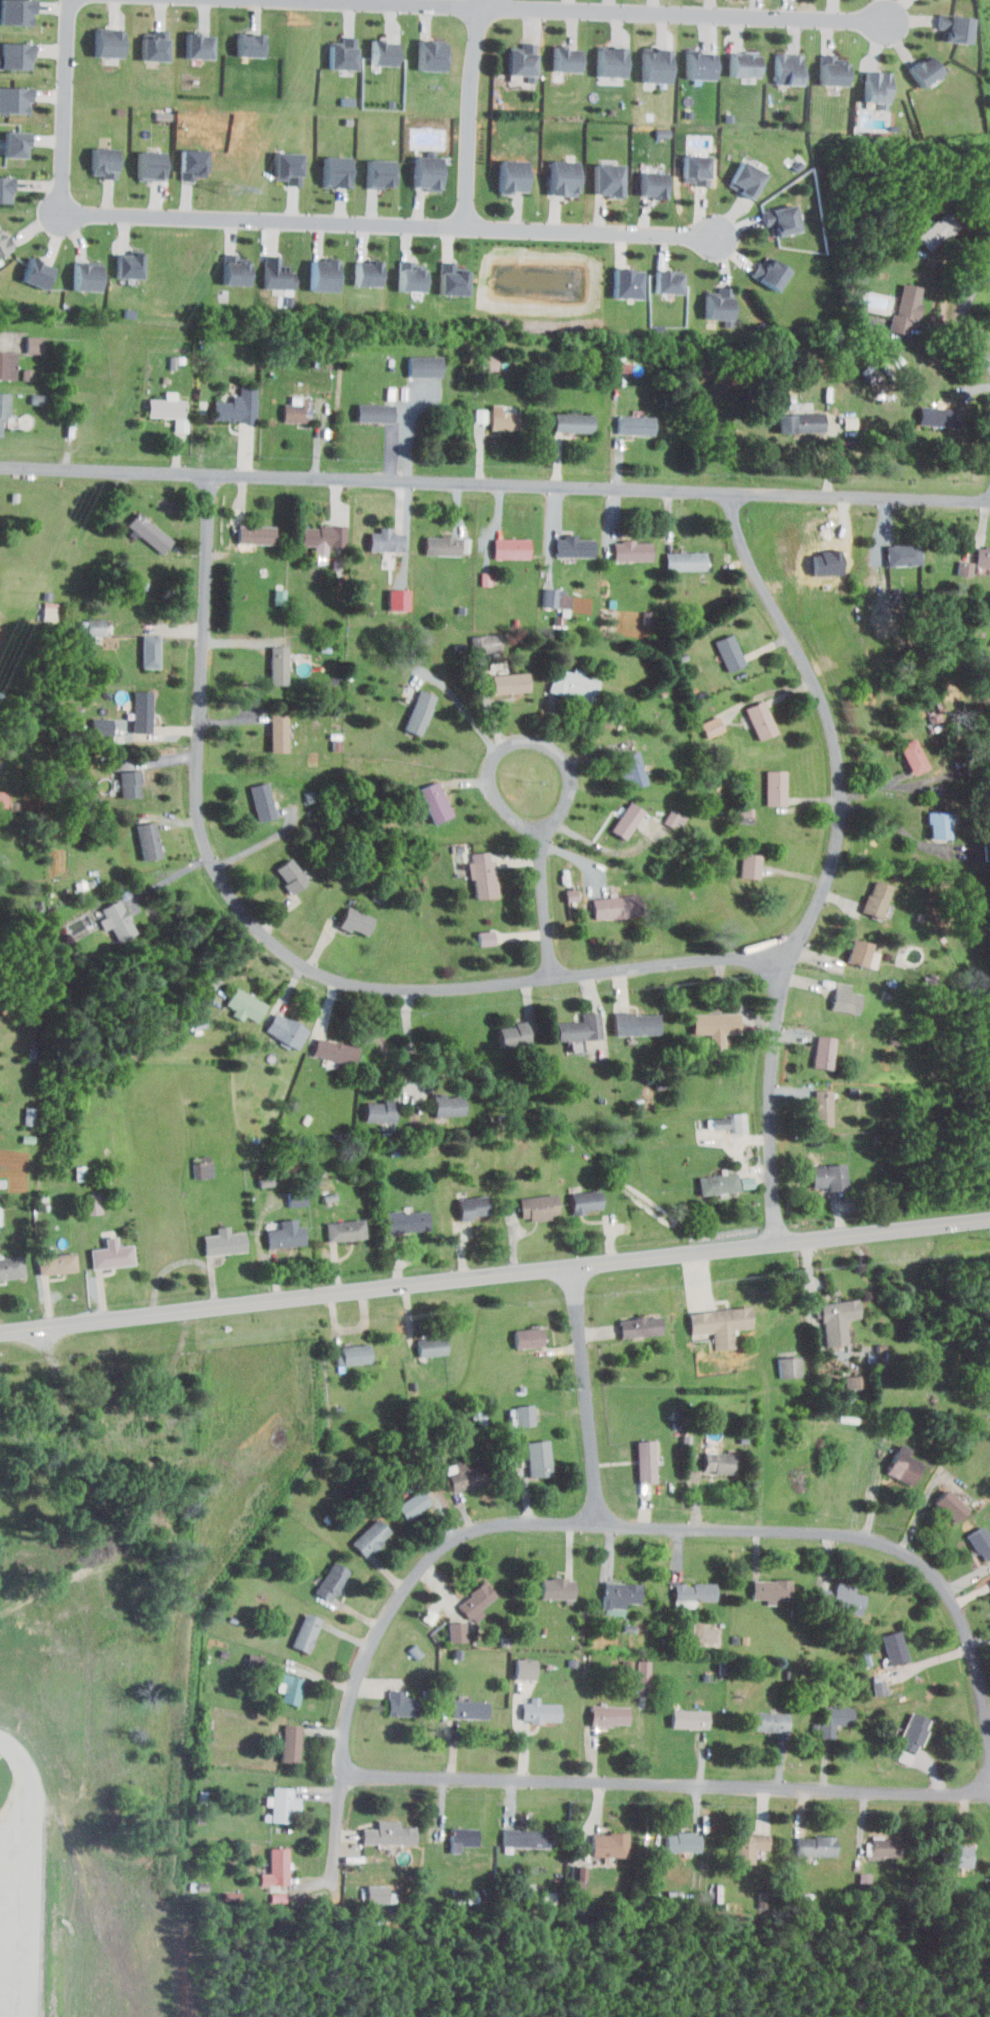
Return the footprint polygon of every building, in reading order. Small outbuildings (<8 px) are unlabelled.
[(3,21),(4,0),(35,0),(34,22),(3,21)] [(967,19),(964,43),(940,39),(941,30),(934,29),(936,15),(967,19)] [(122,32),(121,58),(95,57),(96,31),(122,32)] [(241,31),(240,53),(263,54),(264,32),(241,31)] [(187,34),(187,57),(210,57),(211,38),(195,38),(195,34),(187,34)] [(171,37),(170,59),(146,58),(147,37),(171,37)] [(423,41),(422,68),(448,69),(447,42),(423,41)] [(3,42),(32,44),(31,69),(1,68),(3,42)] [(376,42),(375,63),(399,63),(400,42),(376,42)] [(333,45),(332,67),(357,68),(357,45),(333,45)] [(624,48),(623,78),(598,77),(599,47),(624,48)] [(669,49),(668,85),(640,84),(641,52),(654,52),(654,48),(669,49)] [(555,49),(578,49),(578,72),(554,71),(555,49)] [(510,51),(536,53),(534,82),(528,82),(528,76),(508,75),(510,51)] [(715,53),(715,79),(689,79),(689,53),(715,53)] [(731,54),(756,56),(755,77),(730,75),(731,54)] [(776,54),(800,55),(799,84),(775,83),(776,54)] [(820,55),(832,56),(832,62),(843,63),(841,85),(818,83),(820,55)] [(926,56),(937,72),(917,86),(906,70),(926,56)] [(889,73),(888,103),(885,103),(885,109),(877,109),(877,101),(863,101),(864,73),(889,73)] [(26,113),(27,89),(0,88),(0,111),(26,113)] [(4,134),(5,158),(24,158),(24,147),(29,147),(29,133),(4,134)] [(117,150),(116,180),(102,179),(103,171),(91,171),(91,149),(117,150)] [(168,153),(167,180),(143,180),(144,152),(168,153)] [(181,152),(207,154),(205,173),(194,172),(194,180),(179,179),(181,152)] [(275,152),(301,153),(299,186),(288,186),(288,176),(273,175),(275,152)] [(683,156),(682,182),(694,183),(694,186),(708,187),(709,157),(683,156)] [(351,158),(350,186),(327,185),(328,157),(351,158)] [(415,157),(414,185),(427,186),(427,191),(440,191),(441,158),(415,157)] [(395,160),(394,189),(369,188),(370,159),(395,160)] [(500,161),(499,191),(525,192),(526,162),(500,161)] [(550,162),(549,196),(562,196),(563,192),(575,192),(575,162),(550,162)] [(741,162),(731,182),(741,188),(739,193),(751,200),(764,174),(741,162)] [(594,163),(593,194),(606,194),(606,198),(619,199),(620,164),(594,163)] [(638,173),(637,194),(651,195),(651,198),(662,198),(662,173),(638,173)] [(8,203),(0,203),(0,177),(9,177),(8,203)] [(761,212),(764,225),(771,224),(773,236),(799,230),(793,205),(761,212)] [(946,213),(959,227),(932,251),(919,238),(946,213)] [(19,252),(0,261),(0,223),(4,221),(19,252)] [(144,254),(143,276),(119,275),(120,253),(144,254)] [(223,254),(222,285),(249,285),(249,260),(236,259),(236,254),(223,254)] [(266,257),(265,287),(295,288),(296,271),(289,270),(289,264),(277,264),(277,257),(266,257)] [(789,272),(776,290),(752,273),(757,266),(761,267),(769,257),(789,272)] [(32,258),(55,270),(46,290),(23,278),(32,258)] [(311,260),(310,290),(336,292),(337,261),(311,260)] [(398,261),(397,291),(424,291),(424,266),(412,266),(413,261),(398,261)] [(355,262),(355,287),(381,288),(381,263),(355,262)] [(99,267),(98,291),(71,290),(73,265),(99,267)] [(612,269),(611,297),(637,299),(638,271),(612,269)] [(678,274),(678,295),(653,294),(653,271),(666,271),(666,274),(678,274)] [(442,272),(441,293),(467,294),(468,273),(442,272)] [(921,287),(918,303),(922,304),(918,321),(912,320),(909,338),(893,335),(902,284),(921,287)] [(729,288),(729,319),(702,318),(702,295),(718,295),(718,287),(729,288)] [(28,352),(44,352),(44,335),(28,335),(28,352)] [(16,378),(16,353),(0,353),(0,378),(16,378)] [(498,354),(485,354),(485,370),(498,370),(498,354)] [(441,357),(442,376),(409,377),(408,358),(441,357)] [(614,372),(632,371),(632,361),(614,362),(614,372)] [(862,370),(872,384),(882,376),(872,362),(862,370)] [(214,402),(213,419),(254,422),(257,388),(241,387),(240,398),(231,398),(231,404),(214,402)] [(3,436),(3,417),(10,417),(10,394),(0,394),(0,436),(3,436)] [(148,400),(148,416),(183,417),(183,400),(148,400)] [(359,404),(358,420),(394,422),(395,405),(359,404)] [(310,406),(309,422),(283,422),(283,406),(310,406)] [(920,407),(919,424),(952,428),(954,411),(920,407)] [(487,408),(479,408),(479,433),(488,433),(487,408)] [(518,413),(517,431),(491,430),(491,412),(518,413)] [(825,414),(825,431),(778,433),(777,414),(825,414)] [(556,416),(556,433),(592,432),(592,415),(556,416)] [(618,417),(618,434),(653,435),(654,417),(618,417)] [(127,525),(162,554),(173,541),(137,512),(127,525)] [(275,527),(273,545),(236,542),(238,524),(275,527)] [(405,534),(404,552),(368,551),(368,532),(380,533),(381,526),(390,526),(390,533),(405,534)] [(340,529),(339,546),(327,545),(327,555),(315,555),(315,546),(300,546),(301,528),(340,529)] [(461,538),(461,556),(426,556),(426,538),(461,538)] [(529,540),(529,556),(494,557),(493,540),(529,540)] [(593,540),(593,555),(557,555),(557,540),(593,540)] [(651,543),(651,561),(614,561),(614,543),(651,543)] [(886,546),(887,566),(921,564),(920,544),(886,546)] [(976,565),(989,567),(989,545),(986,545),(985,549),(978,548),(976,565)] [(702,553),(702,569),(666,569),(665,554),(702,553)] [(481,585),(493,585),(493,571),(482,571),(481,585)] [(565,594),(565,588),(545,587),(544,606),(572,607),(572,594),(565,594)] [(275,603),(286,604),(287,588),(276,588),(275,603)] [(390,609),(410,609),(411,588),(390,588),(390,609)] [(105,632),(105,618),(81,619),(81,633),(105,632)] [(501,633),(472,634),(472,646),(480,645),(480,655),(502,654),(501,633)] [(715,642),(728,671),(744,664),(731,634),(715,642)] [(143,635),(142,668),(158,669),(159,636),(143,635)] [(271,648),(271,686),(289,686),(289,648),(271,648)] [(599,682),(591,704),(549,691),(556,668),(599,682)] [(683,672),(689,687),(701,683),(696,668),(683,672)] [(494,694),(530,692),(529,673),(493,675),(494,694)] [(404,730),(420,736),(436,696),(420,690),(404,730)] [(153,693),(152,734),(132,733),(133,692),(153,693)] [(746,708),(759,739),(776,732),(763,701),(746,708)] [(726,729),(719,714),(701,723),(708,738),(726,729)] [(288,715),(287,751),(269,751),(270,715),(288,715)] [(900,744),(913,774),(929,767),(915,737),(900,744)] [(620,755),(630,788),(647,783),(637,750),(620,755)] [(767,770),(766,804),(785,805),(786,770),(767,770)] [(139,772),(141,796),(123,797),(121,773),(139,772)] [(438,781),(452,815),(434,823),(419,789),(438,781)] [(268,784),(276,816),(258,820),(250,788),(268,784)] [(9,807),(9,790),(0,790),(0,807),(9,807)] [(610,830),(624,840),(644,811),(629,802),(610,830)] [(687,816),(672,808),(664,822),(680,830),(687,816)] [(929,811),(930,836),(950,835),(949,811),(929,811)] [(154,821),(161,856),(142,860),(135,825),(154,821)] [(471,853),(475,898),(493,897),(490,852),(471,853)] [(745,853),(743,876),(760,878),(762,855),(745,853)] [(292,858),(308,881),(291,892),(275,869),(292,858)] [(892,887),(880,919),(864,913),(876,881),(892,887)] [(579,900),(577,888),(565,889),(567,901),(579,900)] [(592,900),(594,918),(641,913),(639,894),(592,900)] [(119,900),(138,933),(121,943),(102,910),(119,900)] [(338,926),(366,938),(375,919),(347,907),(338,926)] [(476,929),(478,944),(495,943),(493,928),(476,929)] [(851,940),(845,962),(864,967),(870,945),(851,940)] [(269,1003),(257,1023),(244,1015),(241,1019),(233,1014),(236,1010),(223,1001),(236,982),(269,1003)] [(862,995),(859,1014),(831,1009),(836,982),(850,984),(849,992),(862,995)] [(601,1013),(603,1040),(554,1042),(553,1022),(583,1020),(582,1013),(601,1013)] [(695,1015),(695,1032),(740,1032),(740,1014),(695,1015)] [(306,1030),(298,1047),(267,1032),(275,1015),(306,1030)] [(657,1015),(657,1034),(615,1035),(614,1016),(657,1015)] [(525,1024),(528,1043),(499,1047),(496,1028),(525,1024)] [(357,1048),(353,1064),(313,1052),(317,1037),(357,1048)] [(834,1039),(830,1069),(813,1066),(817,1037),(834,1039)] [(832,1091),(831,1126),(815,1125),(816,1091),(832,1091)] [(462,1096),(464,1114),(436,1117),(434,1099),(462,1096)] [(396,1099),(395,1122),(366,1121),(366,1103),(383,1103),(384,1099),(396,1099)] [(35,1124),(36,1107),(26,1107),(25,1124),(35,1124)] [(733,1132),(748,1131),(747,1111),(732,1112),(733,1132)] [(730,1128),(729,1117),(714,1117),(714,1129),(730,1128)] [(195,1178),(213,1177),(213,1161),(194,1162),(195,1178)] [(811,1165),(813,1187),(827,1185),(827,1191),(848,1189),(844,1161),(811,1165)] [(738,1174),(740,1191),(701,1194),(699,1177),(738,1174)] [(274,1184),(273,1176),(259,1179),(261,1187),(274,1184)] [(571,1194),(573,1215),(585,1213),(585,1209),(602,1207),(600,1191),(571,1194)] [(101,1193),(85,1194),(87,1214),(103,1213),(101,1193)] [(458,1200),(460,1217),(489,1213),(486,1195),(458,1200)] [(521,1199),(523,1218),(558,1214),(556,1195),(521,1199)] [(387,1214),(389,1233),(430,1228),(428,1209),(387,1214)] [(265,1230),(267,1249),(305,1245),(302,1227),(298,1227),(297,1218),(278,1220),(279,1228),(265,1230)] [(325,1222),(328,1241),(364,1237),(362,1218),(325,1222)] [(202,1236),(205,1256),(244,1251),(242,1231),(229,1233),(228,1226),(216,1228),(217,1234),(202,1236)] [(90,1250),(93,1269),(135,1263),(132,1244),(117,1246),(116,1236),(105,1238),(106,1247),(90,1250)] [(39,1257),(41,1274),(78,1269),(76,1252),(39,1257)] [(24,1276),(22,1255),(0,1257),(0,1279),(24,1276)] [(820,1303),(857,1299),(859,1317),(846,1319),(849,1344),(828,1346),(825,1321),(823,1321),(820,1303)] [(750,1306),(752,1327),(734,1329),(736,1347),(715,1350),(713,1332),(692,1335),(689,1313),(750,1306)] [(660,1316),(662,1333),(621,1337),(620,1320),(660,1316)] [(542,1327),(544,1346),(516,1349),(515,1329),(542,1327)] [(445,1335),(447,1353),(419,1356),(417,1339),(445,1335)] [(368,1343),(370,1362),(343,1365),(341,1346),(368,1343)] [(801,1376),(800,1356),(780,1357),(780,1377),(801,1376)] [(862,1375),(846,1375),(847,1388),(862,1388),(862,1375)] [(516,1406),(519,1427),(537,1424),(534,1404),(516,1406)] [(549,1439),(553,1475),(531,1478),(526,1442),(549,1439)] [(636,1441),(654,1440),(656,1482),(639,1483),(636,1441)] [(885,1472),(911,1485),(923,1463),(896,1450),(885,1472)] [(705,1452),(734,1454),(732,1474),(714,1473),(714,1470),(703,1470),(705,1452)] [(481,1461),(488,1482),(472,1488),(472,1486),(453,1492),(446,1473),(481,1461)] [(420,1489),(430,1503),(406,1520),(396,1505),(420,1489)] [(946,1489),(968,1509),(955,1523),(934,1503),(946,1489)] [(377,1517),(390,1531),(365,1556),(352,1542),(377,1517)] [(982,1526),(989,1540),(989,1556),(984,1560),(980,1552),(977,1553),(966,1535),(982,1526)] [(334,1562),(350,1572),(330,1602),(314,1592),(334,1562)] [(542,1579),(574,1579),(574,1599),(542,1598),(542,1579)] [(752,1580),(774,1580),(774,1579),(790,1579),(789,1599),(752,1598),(752,1580)] [(484,1580),(497,1596),(469,1618),(459,1606),(472,1595),(469,1592),(484,1580)] [(605,1582),(640,1584),(639,1603),(624,1603),(624,1608),(603,1607),(605,1582)] [(715,1583),(715,1600),(694,1600),(694,1607),(674,1607),(674,1582),(685,1583),(685,1585),(693,1585),(693,1582),(715,1583)] [(865,1596),(860,1614),(815,1601),(819,1587),(835,1592),(835,1588),(865,1596)] [(305,1612),(320,1619),(307,1652),(291,1645),(305,1612)] [(450,1642),(468,1641),(467,1621),(450,1622),(450,1642)] [(899,1630),(909,1660),(891,1666),(881,1636),(899,1630)] [(538,1658),(518,1657),(517,1677),(537,1678),(538,1658)] [(650,1694),(651,1660),(639,1660),(639,1686),(633,1686),(633,1694),(650,1694)] [(304,1679),(297,1706),(281,1702),(287,1675),(304,1679)] [(874,1681),(876,1694),(889,1692),(886,1679),(874,1681)] [(389,1690),(406,1691),(406,1697),(417,1697),(417,1716),(388,1715),(389,1690)] [(523,1703),(530,1703),(530,1696),(539,1697),(539,1703),(559,1704),(559,1721),(522,1720),(523,1703)] [(452,1700),(488,1701),(488,1719),(452,1718),(452,1700)] [(591,1705),(628,1706),(627,1724),(611,1723),(610,1726),(590,1725),(591,1705)] [(823,1705),(853,1706),(852,1725),(835,1724),(834,1737),(819,1737),(819,1721),(823,1721),(823,1705)] [(672,1709),(708,1710),(707,1728),(672,1727),(672,1709)] [(752,1712),(789,1714),(788,1732),(751,1730),(752,1712)] [(912,1712),(929,1721),(913,1754),(895,1746),(912,1712)] [(284,1724),(301,1725),(298,1763),(281,1762),(284,1724)] [(273,1787),(293,1788),(292,1796),(300,1797),(299,1815),(292,1815),(291,1822),(271,1821),(273,1787)] [(416,1827),(415,1845),(363,1842),(363,1828),(378,1829),(378,1826),(416,1827)] [(478,1828),(477,1846),(451,1846),(451,1828),(478,1828)] [(549,1829),(548,1848),(503,1847),(504,1828),(549,1829)] [(627,1832),(627,1857),(592,1856),(592,1834),(609,1834),(609,1832),(627,1832)] [(701,1834),(701,1852),(666,1852),(666,1833),(701,1834)] [(768,1834),(768,1850),(754,1849),(753,1863),(734,1862),(735,1836),(745,1836),(745,1833),(768,1834)] [(835,1837),(834,1856),(796,1854),(797,1837),(814,1838),(814,1836),(835,1837)] [(900,1840),(900,1856),(871,1855),(872,1838),(900,1840)] [(970,1846),(970,1867),(940,1867),(940,1849),(948,1849),(948,1846),(970,1846)] [(289,1848),(289,1885),(261,1885),(261,1873),(271,1873),(271,1848),(289,1848)] [(587,1885),(588,1864),(573,1864),(573,1885),(587,1885)] [(367,1885),(388,1885),(388,1903),(367,1902),(367,1885)] [(759,1906),(768,1907),(769,1889),(760,1888),(759,1906)]
